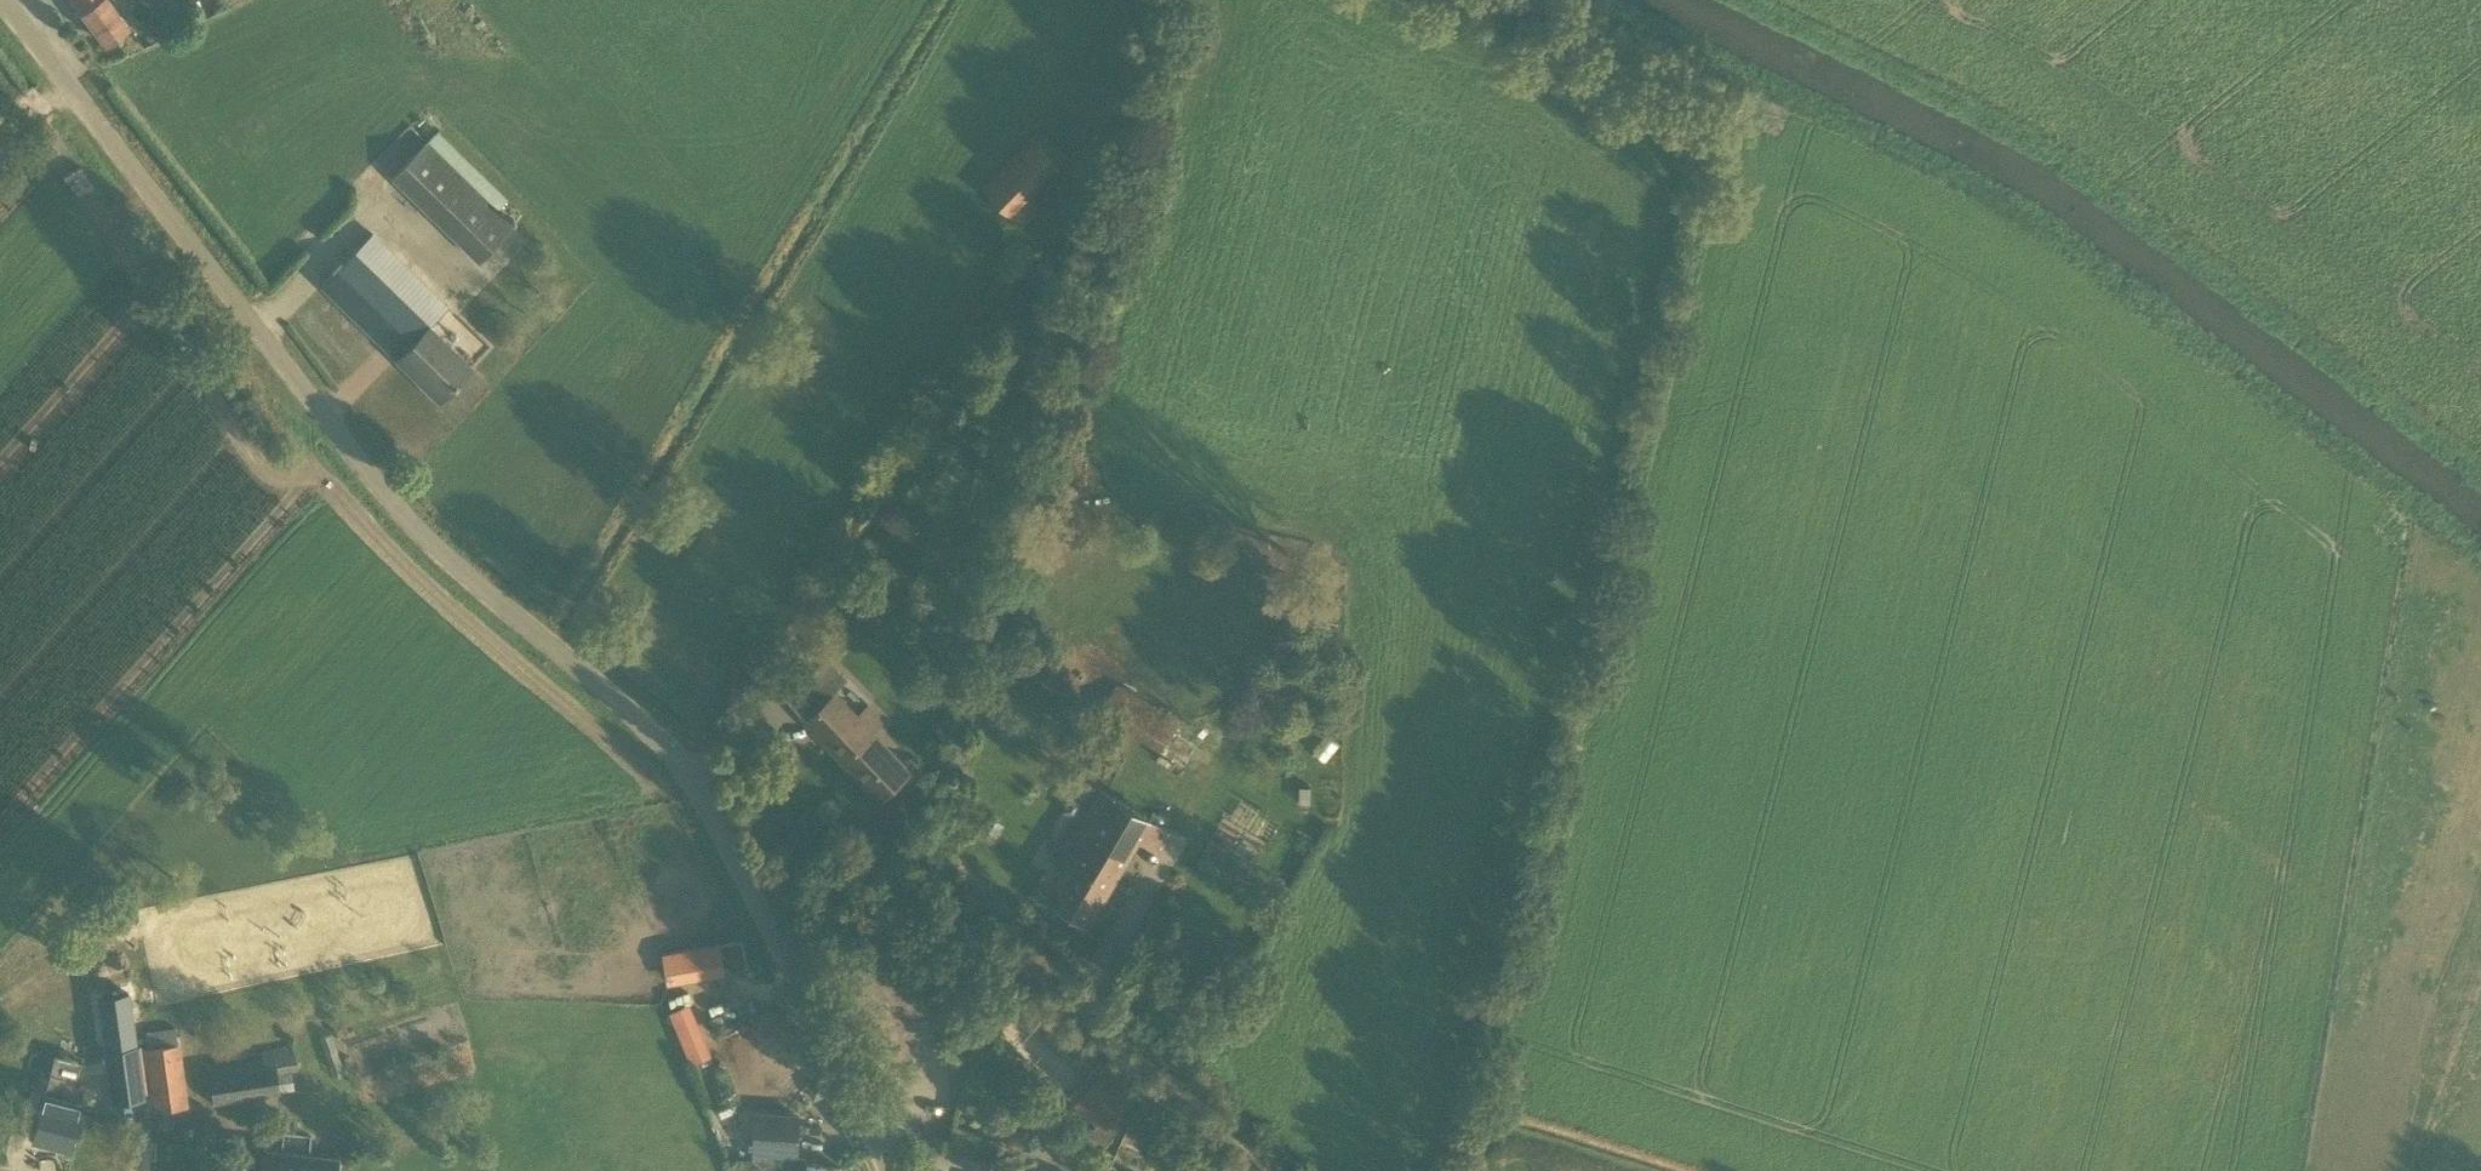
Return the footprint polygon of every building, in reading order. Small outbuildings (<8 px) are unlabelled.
[(106,45),(131,26),(112,0),(71,0),(106,45)] [(1012,217),(1062,164),(1033,137),(983,189),(1012,217)] [(478,263),(514,226),(497,209),(428,142),(392,179),(478,263)] [(410,269),(373,232),(321,286),(440,402),(473,367),(430,326),(449,307),(423,282),(429,276),(416,263),(410,269)] [(857,715),(837,693),(835,691),(849,678),(829,657),(786,698),(882,800),(911,773),(873,731),(884,720),(870,704),(857,715)] [(1163,753),(1182,721),(1119,683),(1100,715),(1163,753)] [(1158,850),(1170,830),(1100,788),(1075,830),(1073,829),(1053,861),(1073,873),(1053,905),(1089,926),(1140,840),(1158,850)] [(721,944),(676,952),(664,954),(669,979),(725,969),(721,944)] [(691,1065),(712,1056),(690,1004),(669,1013),(691,1065)] [(177,1045),(175,1028),(145,1032),(147,1049),(157,1111),(189,1107),(179,1045),(177,1045)] [(213,1102),(280,1092),(280,1091),(294,1089),(291,1072),(297,1071),(293,1045),(261,1050),(262,1059),(207,1068),(213,1102)] [(112,1103),(144,1099),(137,1046),(105,1050),(112,1103)] [(1113,1121),(1139,1092),(1101,1060),(1069,1096),(1098,1122),(1090,1131),(1106,1145),(1121,1128),(1113,1121)] [(69,1148),(86,1082),(50,1073),(33,1138),(69,1148)] [(798,1155),(801,1117),(756,1114),(753,1152),(798,1155)] [(1130,1141),(1165,1157),(1175,1135),(1140,1119),(1130,1141)] [(1000,1147),(953,1129),(944,1154),(988,1170),(991,1170),(1000,1147)] [(339,1159),(264,1150),(262,1170),(337,1170),(339,1159)]
